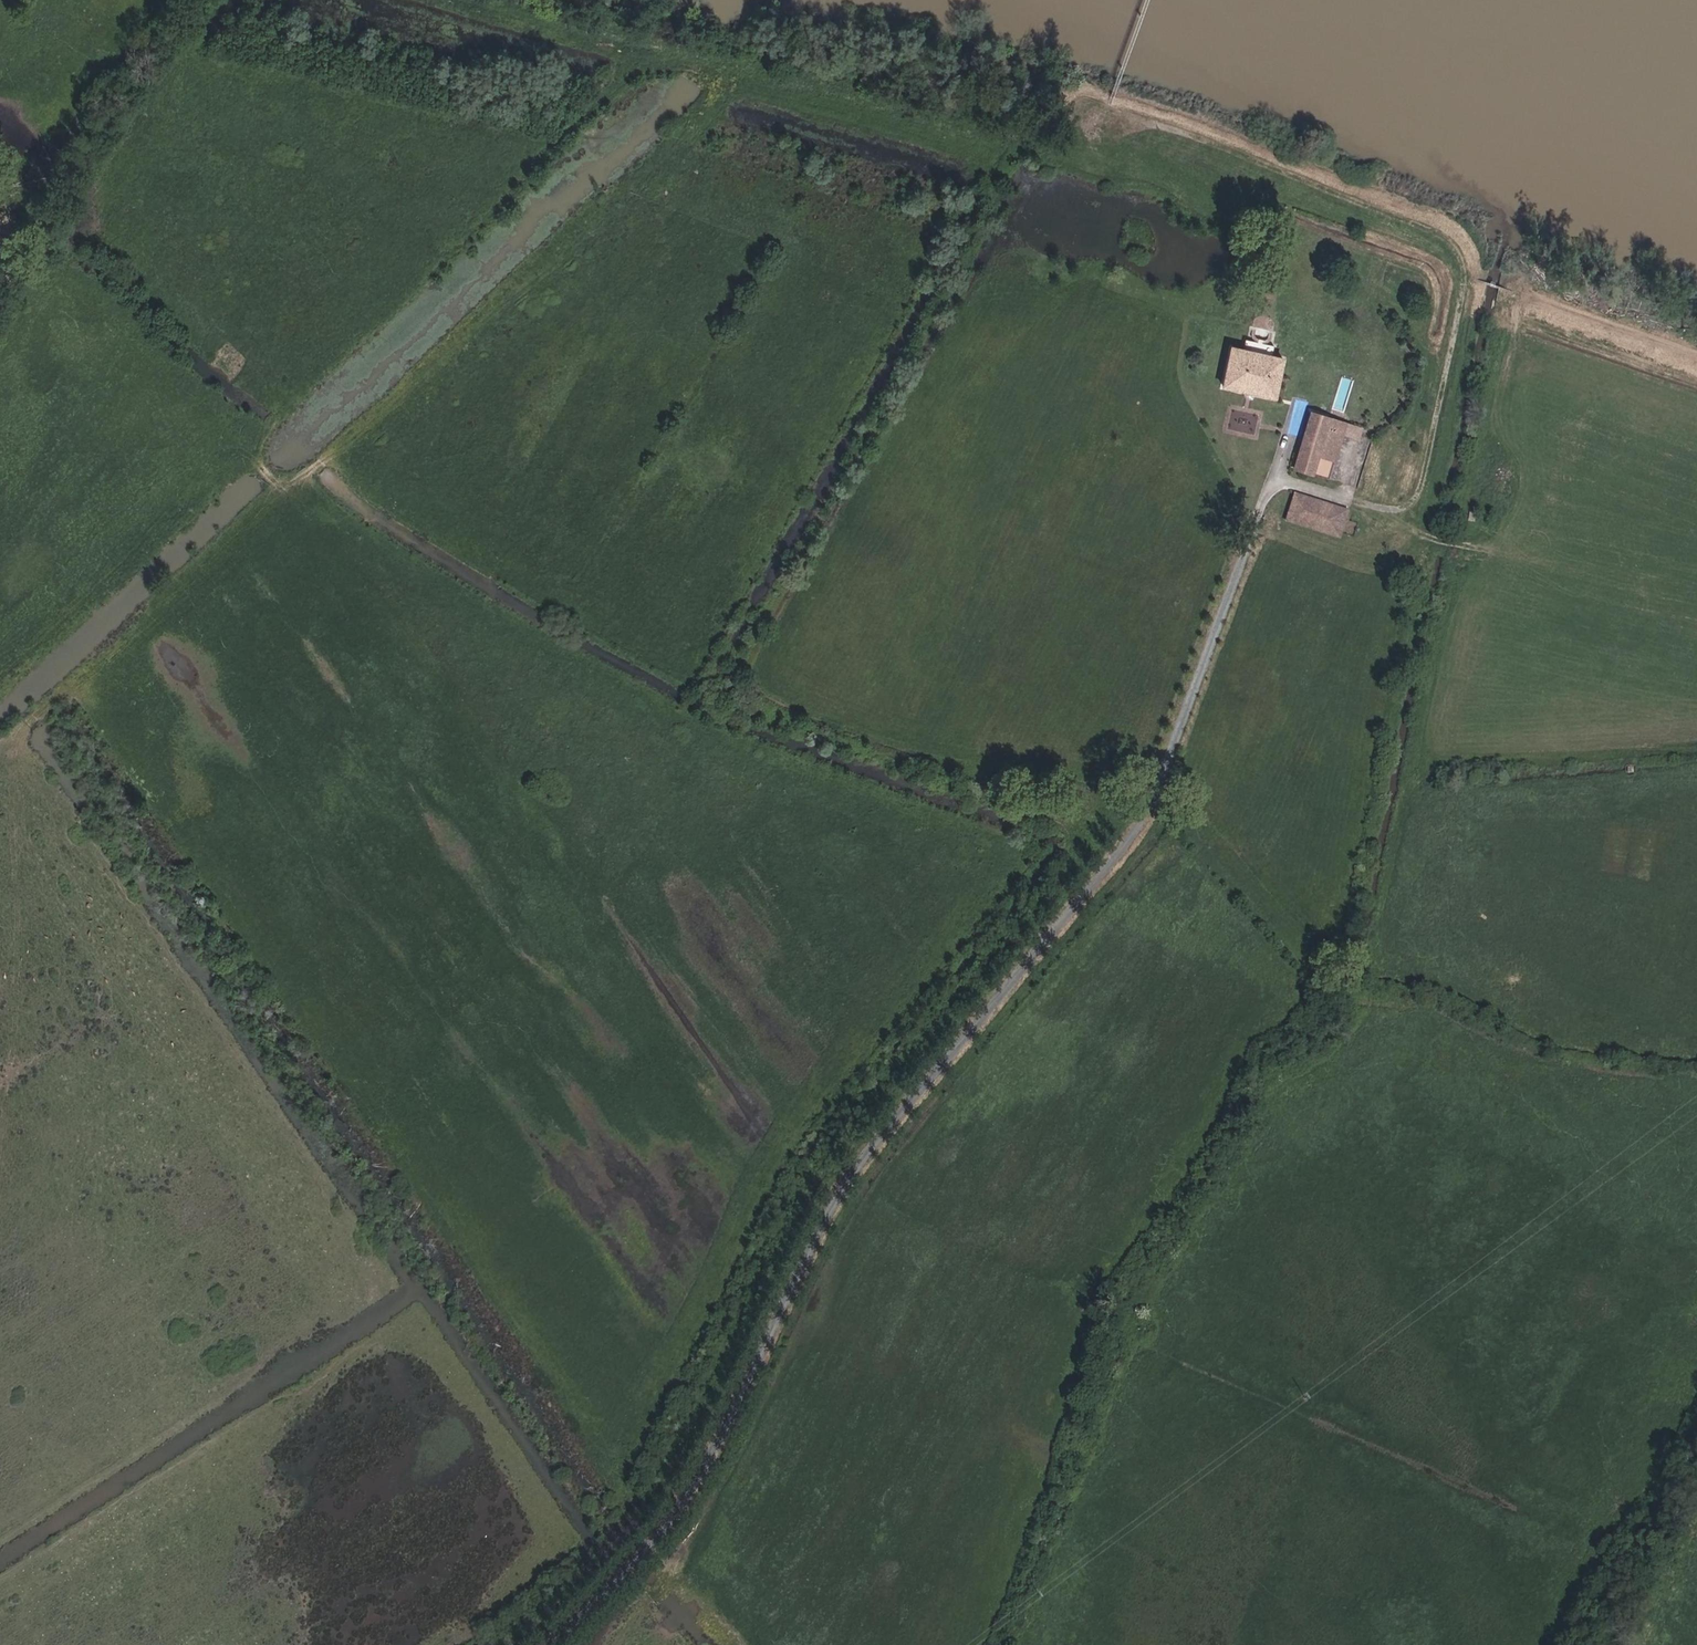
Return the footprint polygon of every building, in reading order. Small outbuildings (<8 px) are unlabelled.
[(1239,347),(1230,387),(1280,398),(1290,358),(1239,347)] [(1128,348),(1125,360),(1142,363),(1144,350),(1128,348)] [(1296,474),(1314,480),(1333,421),(1317,416),(1296,474)] [(1333,421),(1314,480),(1330,485),(1350,427),(1333,421)] [(1293,491),(1284,521),(1341,538),(1350,508),(1293,491)]
